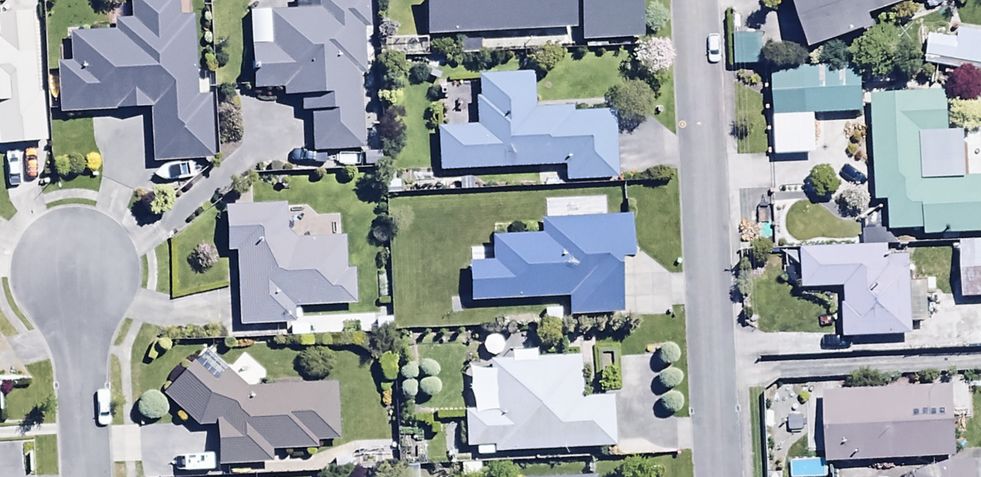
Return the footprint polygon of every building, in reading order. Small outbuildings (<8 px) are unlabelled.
[(175,0),(127,0),(127,20),(111,20),(111,33),(68,34),(69,63),(55,63),(57,113),(148,109),(150,166),(211,164),(208,98),(195,99),(192,18),(176,19),(175,0)] [(267,14),(267,22),(251,22),(252,47),(249,47),(250,91),(280,90),(280,100),(297,99),(297,114),(307,114),(308,154),(358,152),(356,75),(362,74),(361,30),(367,30),(366,0),(315,0),(315,13),(267,14)] [(425,37),(571,29),(569,0),(423,0),(425,37)] [(576,42),(640,40),(638,0),(575,0),(576,42)] [(807,50),(871,31),(868,19),(930,0),(792,0),(807,50)] [(38,146),(31,15),(0,17),(0,148),(38,146)] [(922,66),(980,74),(980,34),(956,31),(955,42),(926,38),(922,66)] [(766,35),(732,35),(732,68),(766,68),(766,35)] [(772,71),(774,119),(859,115),(858,89),(895,87),(894,65),(772,71)] [(435,128),(436,172),(562,169),(562,183),(614,182),(612,113),(569,114),(569,109),(532,110),(531,75),(476,76),(476,101),(448,101),(449,128),(435,128)] [(869,98),(874,204),(886,203),(887,234),(922,232),(922,239),(980,236),(980,177),(923,180),(921,135),(947,134),(945,95),(869,98)] [(282,205),(221,208),(221,256),(233,255),(234,328),(292,327),(291,309),(354,308),(353,270),(342,270),(342,240),(293,240),(283,229),(282,205)] [(466,264),(467,303),(564,300),(565,319),(616,318),(614,261),(628,260),(627,219),(537,222),(537,237),(487,238),(488,263),(466,264)] [(958,243),(960,302),(980,301),(980,242),(958,243)] [(885,248),(800,249),(800,291),(842,291),(843,340),(909,339),(908,258),(886,259),(885,248)] [(335,387),(243,389),(198,346),(177,370),(180,373),(160,396),(194,429),(213,429),(214,469),(262,468),(262,465),(269,464),(269,452),(315,452),(315,444),(336,444),(335,387)] [(472,450),(472,457),(613,449),(610,399),(579,401),(577,358),(533,360),(533,352),(508,354),(509,361),(487,362),(488,372),(466,373),(468,412),(461,412),(463,450),(472,450)] [(821,392),(824,465),(955,461),(952,388),(821,392)] [(931,467),(931,472),(914,473),(914,476),(980,476),(980,464),(931,467)]
